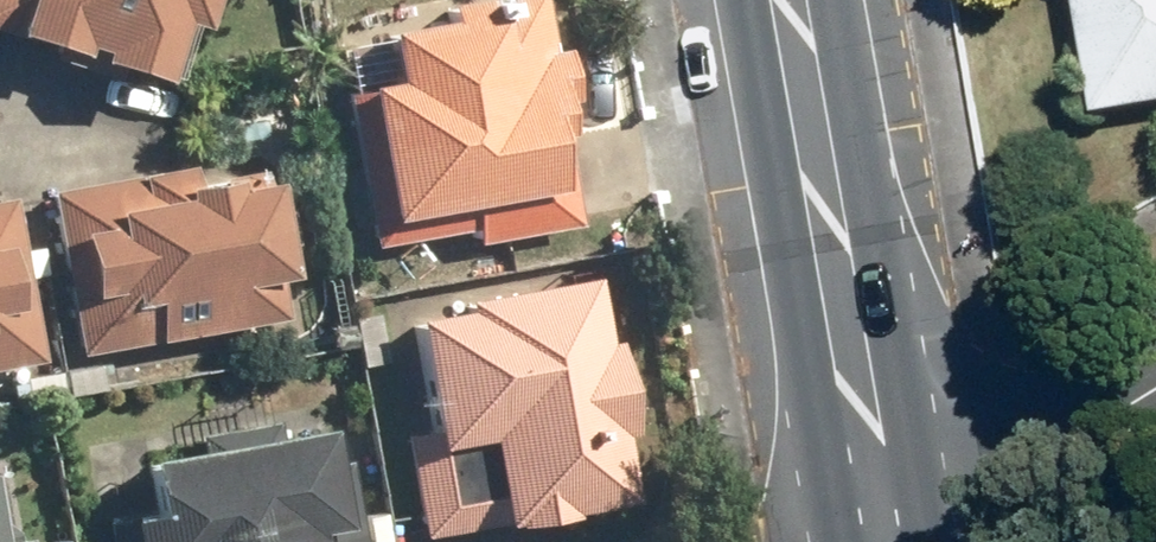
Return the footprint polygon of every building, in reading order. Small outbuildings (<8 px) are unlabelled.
[(162,79),(181,16),(199,21),(205,0),(0,0),(0,30),(162,79)] [(463,218),(467,238),(561,219),(540,114),(553,111),(531,0),(486,0),(447,8),(450,25),(389,38),(398,82),(341,93),(370,236),(463,218)] [(1095,105),(1155,95),(1155,0),(1077,0),(1095,105)] [(71,354),(273,313),(265,273),(286,269),(267,172),(186,188),(181,163),(38,191),(71,354)] [(37,356),(5,196),(0,197),(0,363),(37,356)] [(391,429),(410,534),(622,496),(610,430),(621,428),(604,336),(593,338),(582,276),(457,299),(458,308),(403,318),(422,423),(391,429)] [(330,423),(278,433),(264,417),(191,431),(187,450),(137,460),(147,511),(122,516),(127,541),(353,541),(330,423)]
